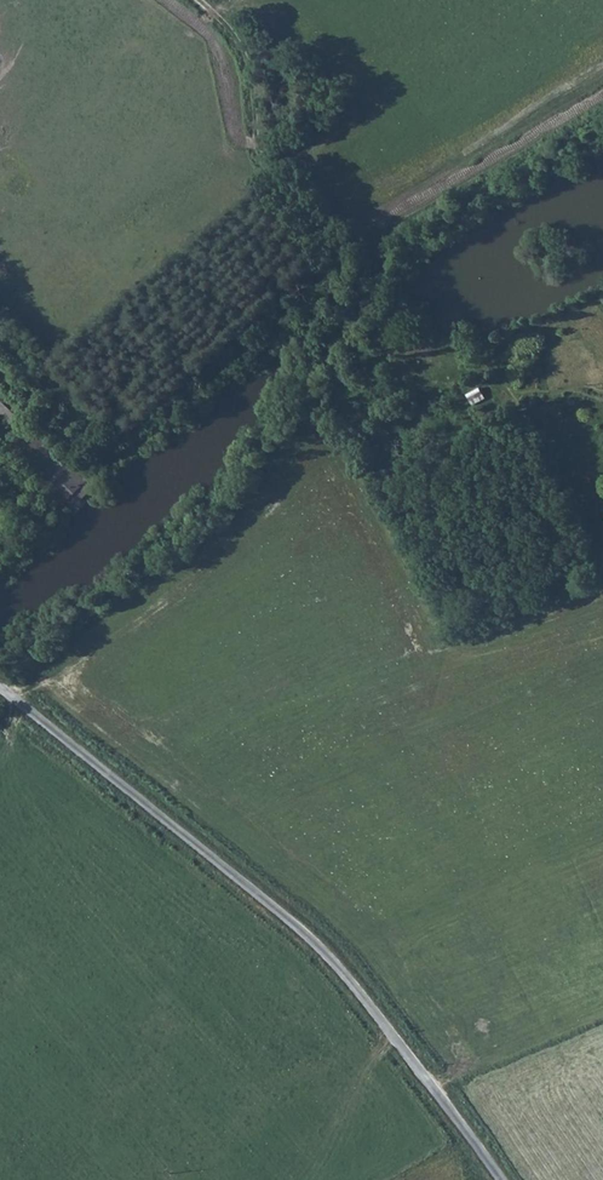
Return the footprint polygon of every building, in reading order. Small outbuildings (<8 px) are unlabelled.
[(21,423),(27,428),(33,423),(28,416),(21,423)]
